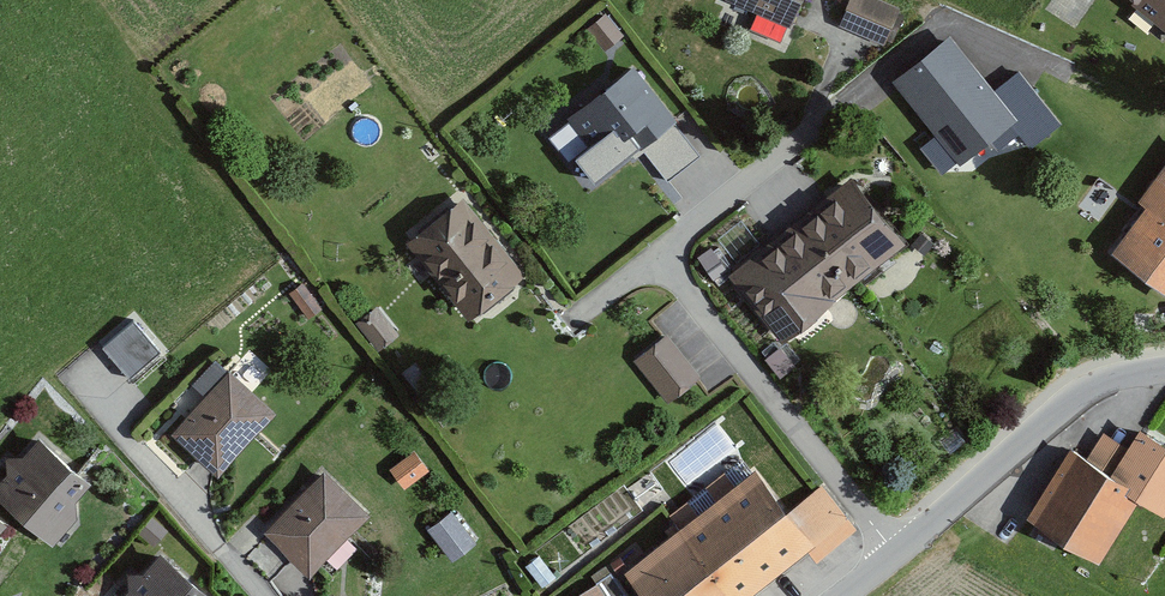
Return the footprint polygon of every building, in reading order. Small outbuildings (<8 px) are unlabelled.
[(807,0),(730,0),(796,27),(807,0)] [(880,0),(855,0),(843,27),(893,50),(910,14),(880,0)] [(1164,29),(1164,0),(1128,0),(1164,29)] [(590,29),(605,49),(622,36),(608,16),(590,29)] [(1016,120),(948,37),(893,82),(961,165),(1016,120)] [(679,122),(637,71),(568,128),(600,166),(626,144),(637,158),(679,122)] [(1144,203),(1155,211),(1122,258),(1164,288),(1164,173),(1144,203)] [(907,246),(856,181),(836,197),(842,205),(767,264),(761,256),(732,278),(786,347),(839,306),(836,301),(907,246)] [(526,279),(464,202),(409,246),(471,323),(526,279)] [(291,296),(310,320),(320,311),(302,288),(291,296)] [(160,355),(135,325),(103,352),(129,382),(160,355)] [(699,380),(667,339),(636,363),(669,404),(699,380)] [(175,434),(220,477),(280,416),(235,373),(231,376),(218,364),(194,388),(207,401),(175,434)] [(1143,501),(1164,513),(1164,442),(1145,431),(1134,451),(1107,435),(1094,458),(1077,448),(1037,519),(1110,560),(1143,501)] [(77,523),(79,503),(94,486),(44,440),(24,461),(10,460),(12,474),(0,487),(0,498),(54,548),(77,523)] [(407,484),(430,464),(416,448),(393,469),(407,484)] [(763,470),(734,493),(723,479),(671,521),(679,531),(630,570),(650,595),(760,595),(812,554),(820,564),(860,533),(824,488),(796,511),(763,470)] [(269,534),(313,576),(371,516),(326,474),(269,534)] [(476,546),(453,514),(429,531),(451,563),(476,546)] [(131,589),(126,595),(214,595),(162,553),(145,574),(130,574),(131,589)] [(599,587),(582,595),(603,595),(599,587)]
